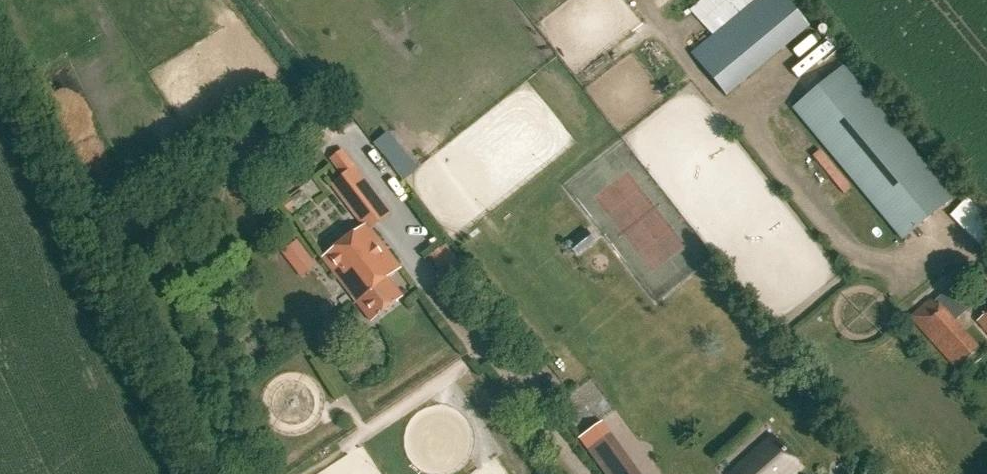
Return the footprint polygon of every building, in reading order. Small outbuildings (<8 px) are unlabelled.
[(690,50),(724,94),(811,27),(790,0),(755,0),(690,50)] [(793,110),(902,240),(952,199),(843,68),(793,110)] [(374,145),(400,180),(414,169),(388,134),(374,145)] [(802,160),(835,198),(851,185),(818,146),(802,160)] [(362,226),(366,223),(371,229),(392,213),(342,149),(330,159),(342,175),(330,184),(362,226)] [(950,216),(962,228),(979,211),(967,199),(950,216)] [(962,229),(986,253),(986,226),(976,215),(962,229)] [(323,258),(329,267),(363,312),(371,322),(401,299),(387,280),(401,270),(367,225),(323,258)] [(587,230),(567,245),(576,257),(596,242),(587,230)] [(281,253),(294,270),(309,258),(297,241),(281,253)] [(445,245),(429,257),(447,281),(463,269),(445,245)] [(908,318),(919,330),(950,365),(955,370),(978,350),(973,344),(954,323),(972,308),(961,294),(959,293),(942,308),(932,297),(908,318)] [(977,323),(986,335),(986,315),(977,323)] [(587,453),(603,473),(640,473),(612,436),(587,453)] [(773,437),(732,473),(792,473),(800,466),(773,437)]
